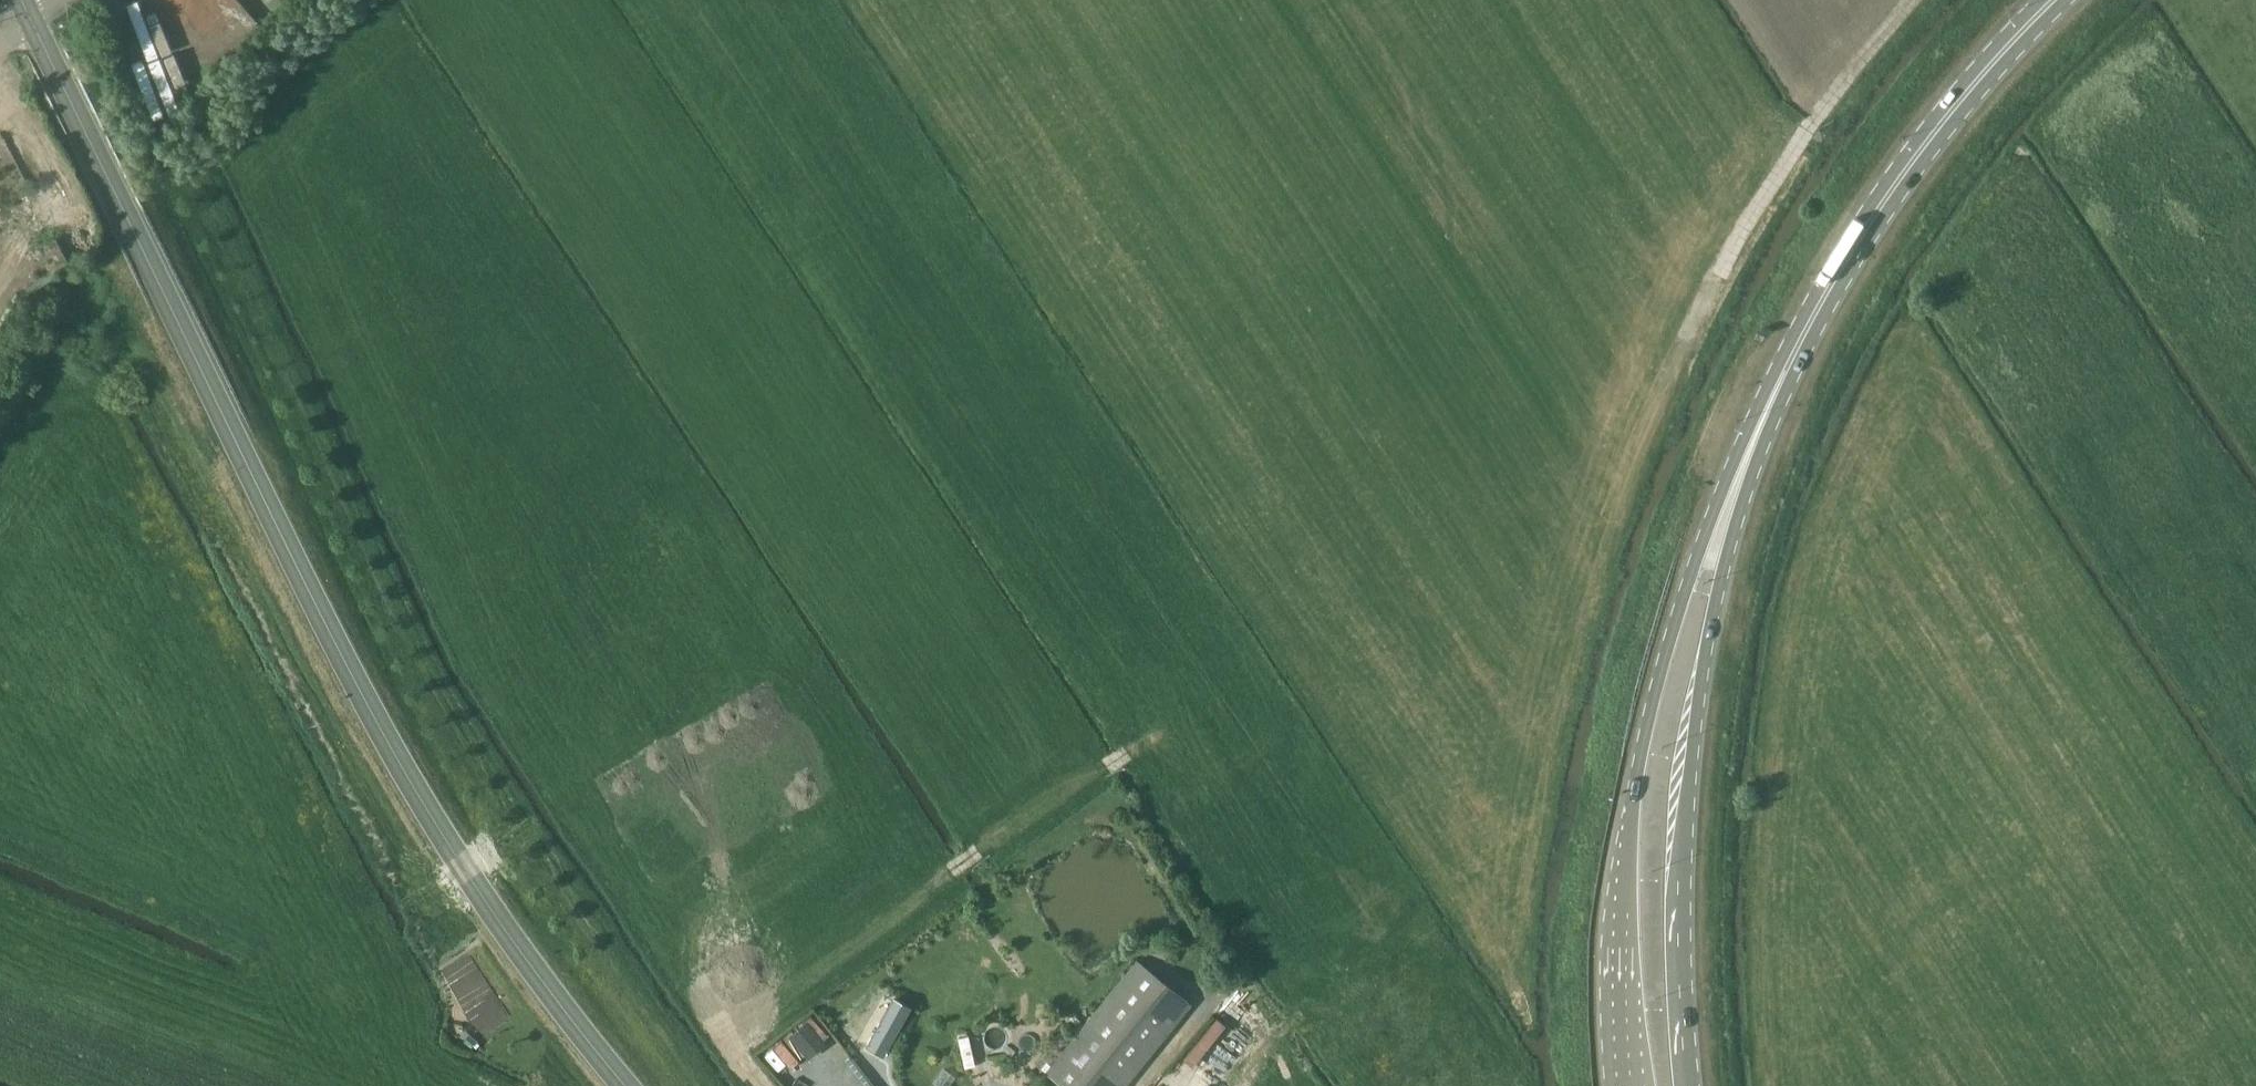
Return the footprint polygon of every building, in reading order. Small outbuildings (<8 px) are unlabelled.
[(259,17),(243,0),(166,0),(173,8),(175,6),(186,19),(180,24),(212,60),(259,17)] [(1064,1085),(1123,1085),(1190,1004),(1136,960),(1085,1023),(1045,1071),(1064,1085)] [(891,994),(865,1043),(884,1054),(910,1005),(891,994)] [(477,1040),(469,1034),(463,1041),(470,1047),(477,1040)]
